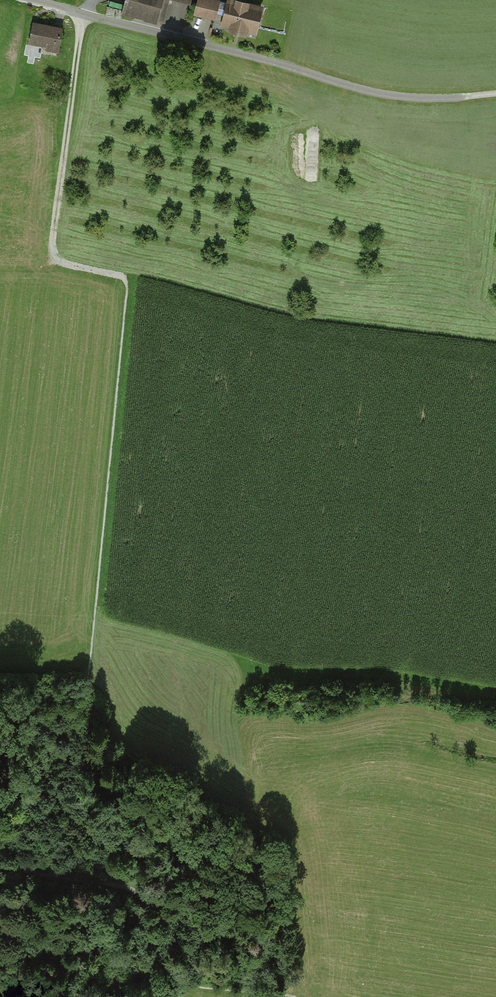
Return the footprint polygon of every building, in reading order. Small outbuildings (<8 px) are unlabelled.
[(124,0),(115,0),(113,9),(122,11),(124,0)] [(123,14),(161,24),(167,0),(127,0),(123,14)] [(217,0),(198,0),(194,15),(215,21),(220,1),(217,0)] [(238,0),(230,0),(224,24),(257,33),(264,7),(238,0)] [(63,28),(34,22),(30,44),(60,49),(63,28)]
